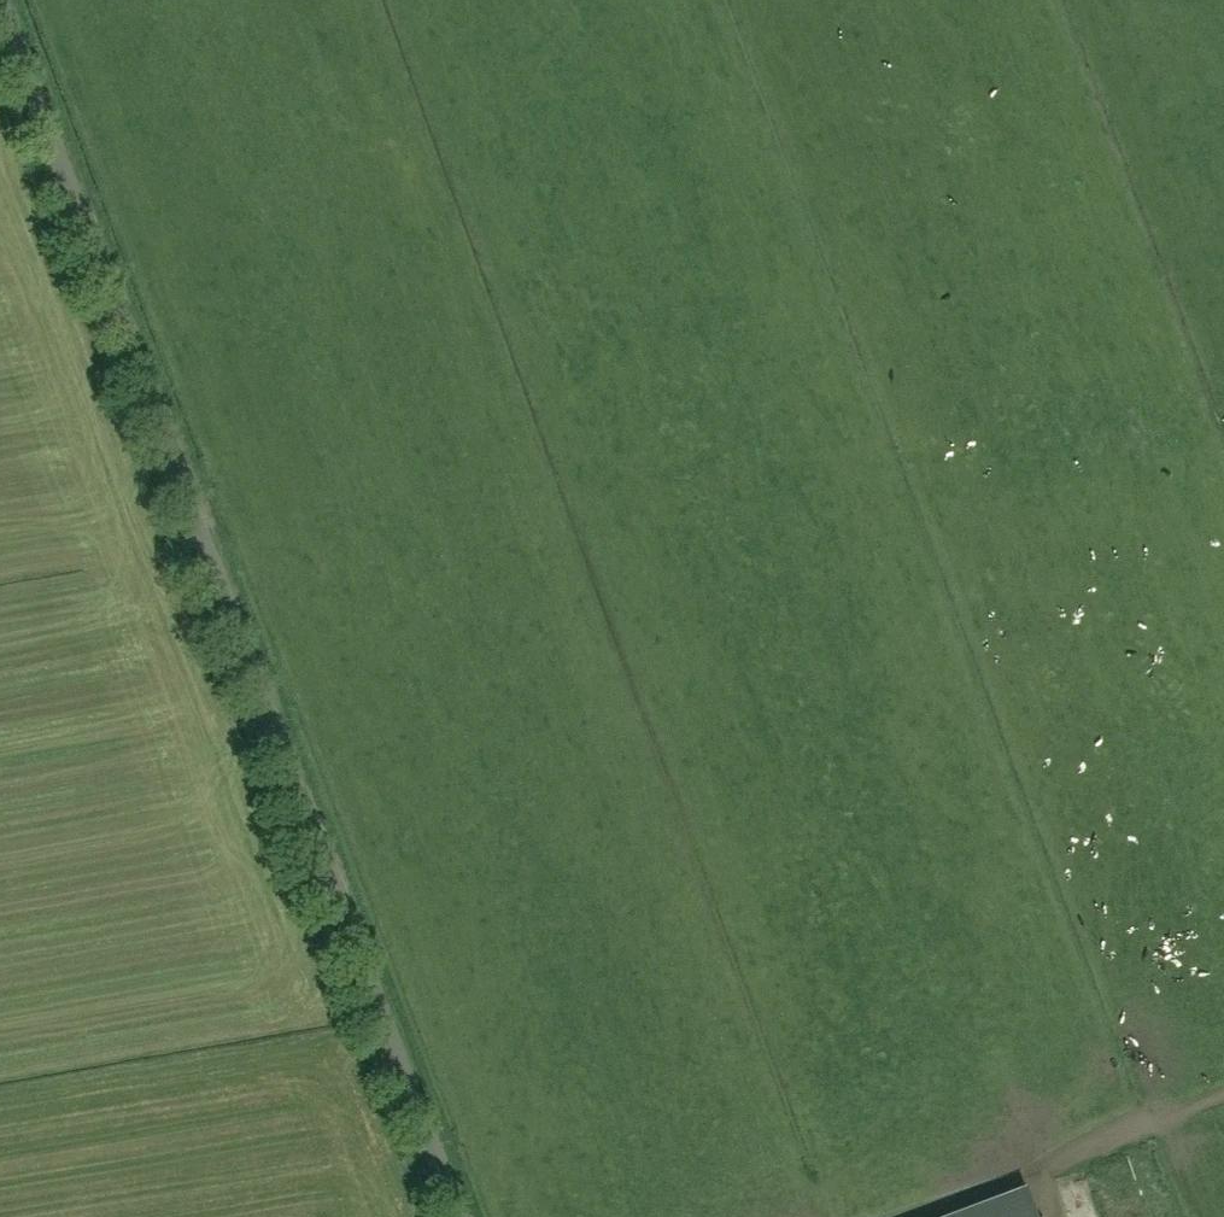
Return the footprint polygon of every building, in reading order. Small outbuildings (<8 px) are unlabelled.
[(1026,1188),(950,1216),(1037,1216),(1026,1188)] [(1115,1216),(1152,1216),(1148,1204),(1115,1216)]
